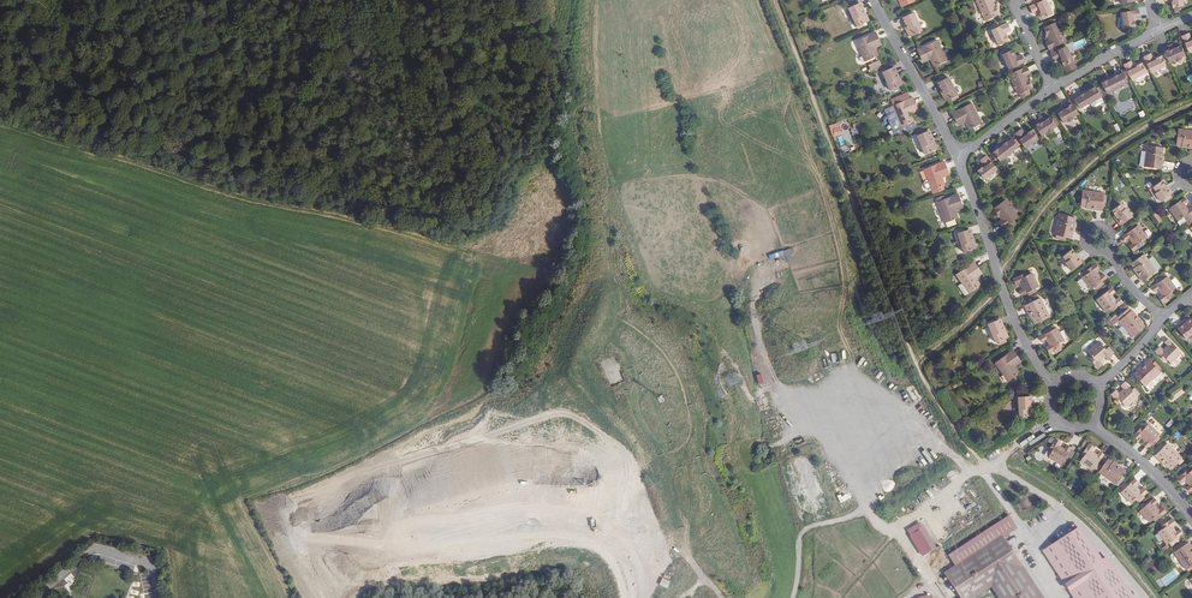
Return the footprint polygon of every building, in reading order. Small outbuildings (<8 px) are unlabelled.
[(980,9),(982,16),(983,15),(985,20),(999,14),(993,1),(996,0),(976,0),(980,9)] [(1030,6),(1029,6),(1033,14),(1039,11),(1041,13),(1040,13),(1042,18),(1052,14),(1045,0),(1044,0),(1030,6)] [(859,3),(857,4),(848,8),(856,26),(857,26),(858,28),(863,26),(862,24),(869,21),(866,14),(864,14),(859,3)] [(1141,18),(1140,9),(1122,13),(1126,29),(1136,27),(1135,22),(1135,21),(1134,19),(1136,18),(1141,18)] [(914,13),(905,17),(903,18),(908,29),(906,30),(909,37),(913,35),(922,31),(914,13)] [(1007,22),(999,25),(998,22),(991,26),(992,29),(991,29),(998,44),(1008,40),(1005,35),(1004,32),(1010,30),(1007,22)] [(1059,26),(1057,22),(1043,27),(1049,40),(1045,42),(1049,50),(1065,42),(1061,32),(1062,32),(1059,26)] [(876,32),(874,33),(855,41),(864,61),(877,56),(874,48),(872,43),(879,40),(876,32)] [(1191,40),(1191,38),(1189,33),(1182,36),(1188,52),(1191,51),(1191,40)] [(1076,48),(1086,44),(1084,39),(1074,43),(1076,48)] [(881,45),(879,40),(872,43),(874,48),(881,45)] [(930,59),(934,67),(947,60),(937,40),(919,49),(917,50),(921,57),(928,54),(930,59)] [(1185,55),(1181,46),(1174,49),(1174,47),(1171,48),(1170,45),(1162,48),(1169,63),(1175,60),(1177,61),(1180,59),(1181,57),(1185,55)] [(1063,66),(1073,61),(1066,46),(1050,54),(1054,61),(1059,59),(1060,58),(1061,61),(1063,66)] [(1012,50),(1010,51),(1008,47),(1001,50),(1003,54),(1002,54),(1009,69),(1024,62),(1021,54),(1014,57),(1013,54),(1014,54),(1012,50)] [(928,54),(921,57),(923,62),(930,59),(928,54)] [(1153,58),(1151,54),(1143,57),(1151,73),(1166,66),(1161,56),(1156,58),(1156,59),(1154,60),(1153,58)] [(868,66),(869,69),(883,63),(881,60),(868,66)] [(1136,66),(1134,67),(1133,66),(1131,61),(1124,65),(1132,80),(1146,73),(1141,63),(1137,66),(1136,66)] [(869,69),(871,73),(884,67),(883,63),(869,69)] [(893,67),(891,68),(882,72),(890,90),(903,85),(900,78),(898,78),(893,67)] [(1028,89),(1032,88),(1026,75),(1029,74),(1026,67),(1009,75),(1013,84),(1016,90),(1018,94),(1020,93),(1028,89)] [(1120,87),(1129,82),(1123,71),(1116,75),(1118,77),(1109,82),(1109,81),(1103,84),(1104,86),(1102,87),(1104,91),(1106,90),(1108,94),(1120,88),(1120,87)] [(958,95),(948,77),(939,82),(938,83),(943,94),(942,95),(945,101),(947,100),(958,95)] [(1089,105),(1101,99),(1096,89),(1090,91),(1090,92),(1082,96),(1081,94),(1074,98),(1079,109),(1089,104),(1089,105)] [(901,95),(889,100),(892,106),(904,101),(901,95)] [(912,97),(910,98),(904,101),(892,106),(901,127),(914,121),(911,113),(908,108),(916,105),(912,97)] [(1078,114),(1070,100),(1063,104),(1065,107),(1063,109),(1063,110),(1057,114),(1063,123),(1067,121),(1069,121),(1072,119),(1072,117),(1078,114)] [(971,103),(954,112),(952,113),(956,121),(962,117),(965,122),(969,130),(982,123),(971,103)] [(916,105),(908,108),(911,113),(918,111),(916,105)] [(962,117),(956,121),(958,126),(965,122),(962,117)] [(1056,126),(1050,117),(1045,121),(1044,120),(1041,121),(1040,118),(1033,123),(1041,136),(1047,132),(1049,133),(1052,131),(1052,129),(1056,126)] [(918,135),(926,132),(924,127),(916,131),(918,135)] [(1026,135),(1024,133),(1022,129),(1015,134),(1018,138),(1022,144),(1025,148),(1038,139),(1032,130),(1028,133),(1027,133),(1028,133),(1026,135)] [(1176,145),(1181,146),(1181,147),(1187,148),(1187,147),(1189,147),(1189,148),(1191,149),(1191,131),(1178,129),(1176,145)] [(925,154),(937,149),(934,142),(933,142),(928,131),(926,132),(918,135),(917,136),(925,154)] [(1014,141),(1011,137),(1004,142),(1006,143),(998,149),(993,153),(991,155),(997,164),(1000,162),(1010,154),(1010,153),(1018,147),(1014,141)] [(1145,146),(1144,167),(1162,167),(1162,160),(1161,160),(1161,158),(1162,158),(1162,152),(1161,152),(1161,146),(1145,146)] [(998,171),(987,157),(980,162),(985,168),(982,170),(982,169),(978,172),(985,181),(998,171)] [(947,169),(944,161),(942,162),(924,169),(932,190),(945,185),(942,177),(940,172),(947,169)] [(947,169),(940,172),(942,177),(949,175),(947,169)] [(1155,194),(1161,202),(1164,200),(1170,195),(1173,193),(1168,187),(1166,189),(1164,187),(1166,186),(1162,181),(1153,188),(1156,193),(1155,194)] [(1083,189),(1081,206),(1086,206),(1086,208),(1092,208),(1092,207),(1095,207),(1094,209),(1102,210),(1102,206),(1105,206),(1107,195),(1104,194),(1104,192),(1083,189)] [(958,194),(956,195),(937,201),(945,223),(958,218),(955,210),(953,205),(961,202),(958,194)] [(1169,210),(1178,222),(1182,218),(1184,220),(1191,214),(1191,208),(1191,207),(1186,211),(1185,210),(1187,209),(1183,205),(1187,202),(1184,198),(1169,210)] [(1019,217),(1013,209),(1009,203),(1008,204),(1005,200),(994,208),(1002,220),(999,222),(1004,228),(1008,225),(1010,228),(1016,223),(1014,221),(1019,217)] [(961,202),(953,205),(955,210),(963,208),(961,202)] [(1115,219),(1120,225),(1131,217),(1125,208),(1124,209),(1121,205),(1112,211),(1115,216),(1116,215),(1118,217),(1115,219)] [(1161,208),(1152,215),(1158,224),(1163,220),(1159,216),(1164,213),(1161,208)] [(1060,214),(1054,234),(1056,235),(1055,238),(1065,241),(1066,238),(1071,239),(1073,232),(1072,231),(1072,229),(1074,230),(1075,224),(1074,224),(1076,218),(1060,214)] [(1137,226),(1121,238),(1124,242),(1128,239),(1131,243),(1132,242),(1133,243),(1128,247),(1132,252),(1143,244),(1141,242),(1146,238),(1137,226)] [(969,230),(967,230),(957,233),(964,253),(977,248),(974,241),(973,241),(969,230)] [(770,259),(784,255),(783,251),(769,254),(770,259)] [(1071,271),(1083,262),(1078,256),(1076,258),(1074,257),(1075,256),(1072,251),(1063,258),(1067,262),(1065,263),(1071,271)] [(1144,255),(1131,264),(1134,269),(1133,270),(1137,275),(1138,274),(1139,276),(1138,276),(1143,282),(1157,272),(1144,255)] [(974,262),(972,263),(956,275),(962,284),(958,286),(965,295),(969,293),(980,285),(976,278),(972,273),(979,269),(974,262)] [(1095,265),(1085,273),(1086,275),(1082,279),(1077,283),(1083,290),(1088,286),(1091,291),(1095,287),(1097,290),(1104,285),(1102,282),(1106,278),(1103,275),(1100,278),(1096,273),(1095,274),(1094,273),(1099,270),(1095,265)] [(972,273),(976,278),(982,274),(979,269),(972,273)] [(1025,273),(1013,280),(1016,285),(1022,282),(1022,283),(1021,284),(1023,289),(1019,291),(1021,295),(1027,292),(1028,295),(1036,291),(1035,288),(1039,287),(1032,273),(1027,276),(1025,273)] [(1167,276),(1151,288),(1154,292),(1157,289),(1161,293),(1162,292),(1163,293),(1158,297),(1161,302),(1172,294),(1171,292),(1175,288),(1167,276)] [(1112,288),(1096,300),(1105,312),(1110,308),(1112,310),(1122,302),(1118,297),(1114,301),(1113,300),(1114,299),(1111,295),(1115,292),(1112,288)] [(1040,297),(1024,305),(1027,312),(1029,311),(1030,313),(1028,314),(1031,319),(1032,319),(1035,324),(1049,317),(1040,297)] [(1132,310),(1118,321),(1132,337),(1145,327),(1141,322),(1142,322),(1138,317),(1137,318),(1135,316),(1136,315),(1132,310)] [(1175,327),(1185,339),(1191,332),(1191,320),(1191,321),(1189,318),(1184,322),(1185,323),(1183,325),(1181,322),(1175,327)] [(999,319),(997,320),(988,324),(996,343),(1008,337),(1005,330),(1004,331),(999,319)] [(1049,331),(1038,338),(1041,342),(1045,340),(1048,344),(1049,344),(1050,345),(1045,348),(1048,353),(1053,350),(1054,353),(1061,349),(1059,346),(1058,344),(1063,341),(1055,328),(1052,329),(1051,327),(1048,329),(1049,331)] [(1181,353),(1168,339),(1164,342),(1167,346),(1163,349),(1164,350),(1164,351),(1159,347),(1155,351),(1164,361),(1166,359),(1170,364),(1181,353)] [(1099,342),(1088,351),(1092,356),(1090,358),(1098,368),(1103,364),(1099,359),(1100,358),(1101,359),(1105,356),(1108,360),(1112,357),(1111,355),(1114,353),(1109,347),(1106,349),(1099,342)] [(1013,350),(1010,352),(995,363),(1008,381),(1020,373),(1015,366),(1011,361),(1018,357),(1013,350)] [(1018,357),(1011,361),(1015,366),(1021,362),(1018,357)] [(1139,371),(1134,375),(1146,387),(1161,373),(1149,360),(1144,365),(1145,366),(1143,367),(1142,366),(1138,370),(1139,371)] [(762,373),(756,375),(758,384),(764,382),(762,373)] [(1138,397),(1125,382),(1121,385),(1124,389),(1120,392),(1121,393),(1120,394),(1116,390),(1112,394),(1121,404),(1123,402),(1127,406),(1138,397)] [(1030,396),(1028,396),(1018,397),(1019,417),(1033,416),(1032,408),(1031,408),(1030,396)] [(1143,426),(1133,436),(1138,440),(1142,436),(1143,437),(1142,438),(1146,441),(1143,445),(1146,448),(1160,434),(1149,424),(1145,428),(1143,426)] [(1062,465),(1071,447),(1067,445),(1065,449),(1060,447),(1059,448),(1058,448),(1061,442),(1055,439),(1049,451),(1051,452),(1048,457),(1062,465)] [(1154,456),(1159,461),(1160,460),(1162,462),(1161,463),(1165,467),(1166,466),(1170,470),(1182,459),(1167,443),(1164,447),(1161,444),(1154,451),(1157,453),(1154,456)] [(1098,463),(1104,454),(1100,451),(1097,455),(1093,452),(1092,453),(1091,453),(1095,448),(1089,444),(1082,455),(1084,457),(1080,461),(1092,470),(1094,468),(1097,470),(1101,465),(1098,463)] [(1121,477),(1126,470),(1120,466),(1119,467),(1117,466),(1118,465),(1113,461),(1113,462),(1108,459),(1099,472),(1119,487),(1124,479),(1121,477)] [(1191,489),(1191,470),(1190,472),(1188,469),(1178,478),(1182,483),(1187,479),(1187,480),(1186,481),(1190,485),(1186,488),(1189,492),(1191,489)] [(1138,501),(1148,492),(1144,487),(1139,491),(1138,490),(1139,489),(1136,485),(1139,482),(1136,478),(1121,491),(1131,503),(1136,499),(1138,501)] [(1156,520),(1166,511),(1162,507),(1157,511),(1157,510),(1158,509),(1154,505),(1158,501),(1154,498),(1140,511),(1150,522),(1154,518),(1156,520)] [(1022,564),(1004,538),(1018,529),(1009,515),(949,555),(955,565),(944,573),(961,597),(972,597),(993,584),(1002,597),(1041,597),(1019,566),(1022,564)] [(1183,533),(1181,529),(1177,532),(1174,528),(1172,529),(1172,528),(1177,524),(1173,519),(1162,527),(1164,529),(1159,532),(1167,545),(1170,543),(1172,546),(1180,541),(1177,538),(1183,533)] [(917,550),(928,545),(921,530),(910,534),(917,550)] [(1044,551),(1075,597),(1129,597),(1103,560),(1097,564),(1075,531),(1044,551)] [(1189,542),(1185,545),(1183,542),(1175,547),(1177,550),(1174,552),(1187,569),(1191,566),(1191,549),(1191,547),(1189,542)] [(67,582),(63,589),(70,592),(73,584),(67,582)]
